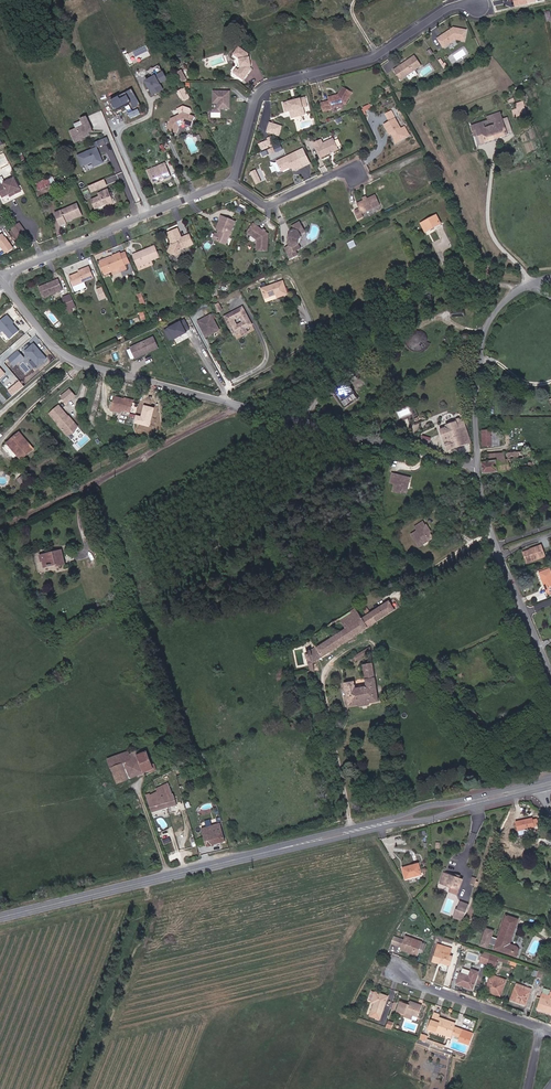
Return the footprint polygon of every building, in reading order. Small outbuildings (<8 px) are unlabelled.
[(440,45),(452,37),(459,39),(462,26),(451,26),(447,28),(448,29),(446,30),(446,29),(434,36),(440,45)] [(235,75),(242,80),(250,71),(248,67),(249,66),(247,57),(241,48),(233,55),(239,59),(240,67),(241,66),(241,69),(235,75)] [(412,55),(391,71),(399,80),(405,76),(412,70),(419,65),(412,55)] [(241,69),(241,66),(240,67),(238,70),(235,68),(232,72),(235,75),(241,69)] [(189,79),(184,69),(179,72),(183,82),(189,79)] [(162,70),(143,80),(152,97),(164,92),(160,84),(167,80),(162,70)] [(415,74),(412,70),(405,76),(408,79),(415,74)] [(122,78),(106,84),(105,79),(100,81),(106,97),(111,95),(110,92),(125,86),(122,78)] [(183,100),(190,98),(185,87),(178,90),(183,100)] [(131,88),(109,99),(115,111),(130,103),(132,108),(139,104),(131,88)] [(346,107),(351,92),(341,89),(338,98),(329,100),(330,103),(321,105),(323,113),(332,111),(332,110),(346,107)] [(220,109),(230,109),(230,91),(215,91),(215,99),(220,99),(220,109)] [(307,96),(284,102),(287,112),(292,110),(294,117),(307,113),(305,106),(309,105),(307,96)] [(139,108),(128,112),(130,118),(141,114),(139,108)] [(512,111),(515,117),(521,115),(519,108),(512,111)] [(186,110),(180,112),(182,117),(172,120),(167,130),(176,135),(178,130),(177,130),(179,127),(184,125),(187,127),(186,128),(191,131),(196,121),(191,119),(193,116),(192,113),(186,110)] [(85,124),(71,130),(76,141),(83,139),(83,137),(90,135),(89,133),(94,130),(88,116),(83,118),(85,124)] [(484,122),(474,126),(482,144),(495,139),(505,136),(500,124),(497,117),(484,122)] [(399,142),(405,139),(405,141),(409,139),(405,129),(401,131),(395,121),(384,127),(388,135),(391,134),(392,136),(394,141),(399,142)] [(505,121),(500,124),(505,136),(510,134),(505,121)] [(276,135),(279,125),(269,122),(266,132),(276,135)] [(97,148),(110,142),(107,136),(95,142),(97,148)] [(259,141),(260,149),(273,146),(272,138),(259,141)] [(333,153),(338,150),(333,139),(323,145),(322,140),(315,144),(321,158),(330,154),(329,153),(332,151),(333,153)] [(96,147),(76,155),(82,168),(91,164),(93,167),(103,163),(96,147)] [(283,172),(291,169),(291,168),(292,167),(293,168),(294,169),(295,172),(299,169),(300,170),(305,168),(298,153),(279,162),(283,172)] [(169,163),(160,167),(165,178),(170,175),(171,178),(175,176),(169,163)] [(154,181),(165,178),(160,167),(154,169),(149,171),(154,181)] [(256,184),(267,180),(262,167),(251,171),(256,184)] [(53,177),(55,182),(58,189),(65,186),(63,182),(65,181),(61,173),(53,177)] [(124,173),(120,175),(124,185),(129,183),(124,173)] [(38,189),(55,182),(53,177),(53,175),(35,182),(38,189)] [(12,189),(14,193),(21,191),(16,177),(0,184),(0,186),(3,193),(9,191),(10,191),(10,190),(12,189)] [(105,179),(89,185),(92,193),(108,186),(105,179)] [(107,190),(97,193),(99,197),(90,200),(94,210),(106,205),(107,207),(113,205),(107,190)] [(359,210),(354,212),(358,220),(363,218),(362,214),(379,206),(374,197),(357,205),(359,210)] [(66,222),(64,218),(80,213),(77,205),(55,213),(59,224),(66,222)] [(80,213),(64,218),(66,222),(82,217),(80,213)] [(430,230),(442,224),(438,215),(422,223),(425,229),(429,227),(430,230)] [(218,235),(216,240),(226,244),(236,222),(222,216),(220,220),(221,221),(217,229),(220,230),(221,231),(220,233),(219,233),(218,235)] [(297,252),(295,247),(301,245),(299,241),(299,233),(298,231),(301,229),(297,222),(289,226),(291,230),(289,231),(289,235),(288,235),(288,239),(289,240),(289,244),(285,245),(290,255),(297,252)] [(29,234),(21,224),(14,229),(22,239),(29,234)] [(258,240),(258,251),(268,249),(269,235),(253,225),(249,232),(258,238),(258,240)] [(169,250),(169,252),(178,256),(181,249),(193,244),(189,235),(182,238),(177,229),(168,233),(173,243),(169,250)] [(0,238),(0,244),(6,251),(13,246),(4,235),(0,238)] [(154,245),(131,254),(136,265),(158,257),(154,245)] [(106,274),(125,266),(120,253),(113,256),(113,257),(102,262),(106,274)] [(89,266),(81,269),(82,272),(79,273),(69,276),(74,286),(84,282),(83,280),(93,276),(89,266)] [(63,289),(59,279),(39,286),(44,297),(63,289)] [(277,296),(286,293),(281,281),(261,288),(265,297),(276,293),(277,296)] [(97,289),(102,300),(107,298),(102,287),(97,289)] [(70,294),(62,297),(68,313),(77,310),(70,294)] [(252,324),(242,307),(224,315),(234,334),(240,331),(245,328),(252,324)] [(7,314),(0,320),(0,328),(9,339),(19,330),(13,323),(14,322),(7,314)] [(211,314),(198,321),(206,336),(219,330),(211,314)] [(184,319),(164,329),(170,341),(190,330),(184,319)] [(425,336),(422,335),(419,334),(415,335),(413,336),(410,339),(409,341),(408,345),(409,348),(410,351),(412,353),(415,355),(418,355),(421,355),(424,354),(426,352),(428,350),(429,347),(430,344),(429,341),(427,338),(425,336)] [(153,336),(130,346),(135,359),(158,349),(153,336)] [(46,358),(32,342),(24,349),(38,365),(46,358)] [(24,358),(17,350),(7,359),(14,367),(24,358)] [(19,381),(7,390),(11,396),(23,387),(19,381)] [(335,388),(340,399),(353,393),(348,382),(335,388)] [(69,389),(60,396),(66,403),(75,396),(69,389)] [(353,393),(340,400),(343,406),(356,399),(353,393)] [(125,398),(115,395),(112,407),(121,409),(129,412),(132,401),(125,399),(125,398)] [(66,435),(77,426),(68,416),(67,416),(58,405),(49,413),(58,424),(66,435)] [(150,427),(154,408),(144,405),(141,416),(136,415),(134,423),(150,427)] [(471,442),(463,422),(443,428),(450,449),(471,442)] [(482,445),(491,445),(490,429),(480,430),(482,445)] [(497,429),(490,429),(491,445),(498,444),(497,429)] [(33,448),(26,442),(27,441),(19,433),(7,444),(23,459),(33,448)] [(538,456),(538,451),(484,453),(485,472),(536,470),(535,456),(538,456)] [(410,484),(411,479),(393,475),(391,484),(395,485),(394,491),(408,495),(409,490),(405,489),(406,483),(410,484)] [(27,483),(24,479),(18,483),(21,487),(27,483)] [(433,538),(422,522),(414,528),(416,532),(410,536),(419,548),(423,545),(420,542),(426,538),(429,541),(433,538)] [(525,562),(542,555),(537,545),(528,548),(529,550),(521,553),(525,562)] [(65,568),(62,554),(38,560),(39,567),(44,566),(45,571),(57,568),(58,570),(65,568)] [(539,571),(547,591),(550,590),(550,573),(549,567),(539,571)] [(312,668),(317,666),(317,659),(395,607),(390,597),(361,615),(356,606),(313,634),(317,643),(309,649),(312,668)] [(370,700),(380,698),(371,660),(364,662),(368,688),(357,691),(356,687),(347,689),(350,706),(359,704),(359,706),(371,703),(370,700)] [(111,759),(120,785),(156,771),(149,753),(143,755),(142,751),(137,753),(136,750),(111,759)] [(153,811),(181,803),(178,794),(177,794),(173,783),(147,792),(153,811)] [(538,826),(537,820),(529,822),(529,819),(516,822),(518,831),(519,836),(530,833),(529,828),(538,826)] [(215,848),(214,845),(228,842),(223,821),(203,827),(209,850),(215,848)] [(404,868),(406,877),(420,874),(418,865),(404,868)] [(451,889),(458,892),(463,880),(443,872),(438,883),(451,889)] [(468,907),(460,904),(457,912),(461,914),(458,921),(462,923),(468,907)] [(457,912),(456,911),(453,919),(458,921),(461,914),(457,912)] [(510,945),(517,920),(505,916),(499,939),(492,937),(494,932),(486,929),(481,947),(489,949),(490,944),(497,946),(496,949),(517,955),(518,951),(518,950),(518,948),(517,947),(515,946),(510,945)] [(392,945),(401,946),(403,937),(394,935),(392,945)] [(405,938),(402,951),(418,956),(422,943),(405,938)] [(438,945),(433,962),(439,964),(440,961),(451,964),(452,956),(447,955),(449,948),(438,945)] [(485,965),(485,964),(488,954),(481,952),(478,963),(485,965)] [(488,954),(485,964),(495,967),(498,956),(488,954)] [(462,975),(459,985),(475,990),(480,973),(472,970),(470,976),(462,975)] [(492,975),(487,992),(502,996),(506,980),(492,975)] [(516,985),(511,1003),(527,1007),(532,990),(516,985)] [(538,1010),(550,1014),(550,992),(549,996),(542,994),(538,1010)] [(375,1004),(371,1017),(381,1020),(389,996),(376,993),(372,1003),(375,1004)] [(401,1002),(398,1014),(402,1016),(407,1018),(408,1015),(411,1016),(419,1018),(422,1006),(412,1003),(411,1005),(401,1002)] [(455,1028),(445,1024),(446,1020),(440,1018),(441,1015),(435,1013),(429,1031),(451,1038),(455,1028)] [(473,1034),(461,1029),(458,1036),(471,1040),(473,1034)] [(469,1045),(471,1040),(458,1036),(456,1041),(469,1045)]
